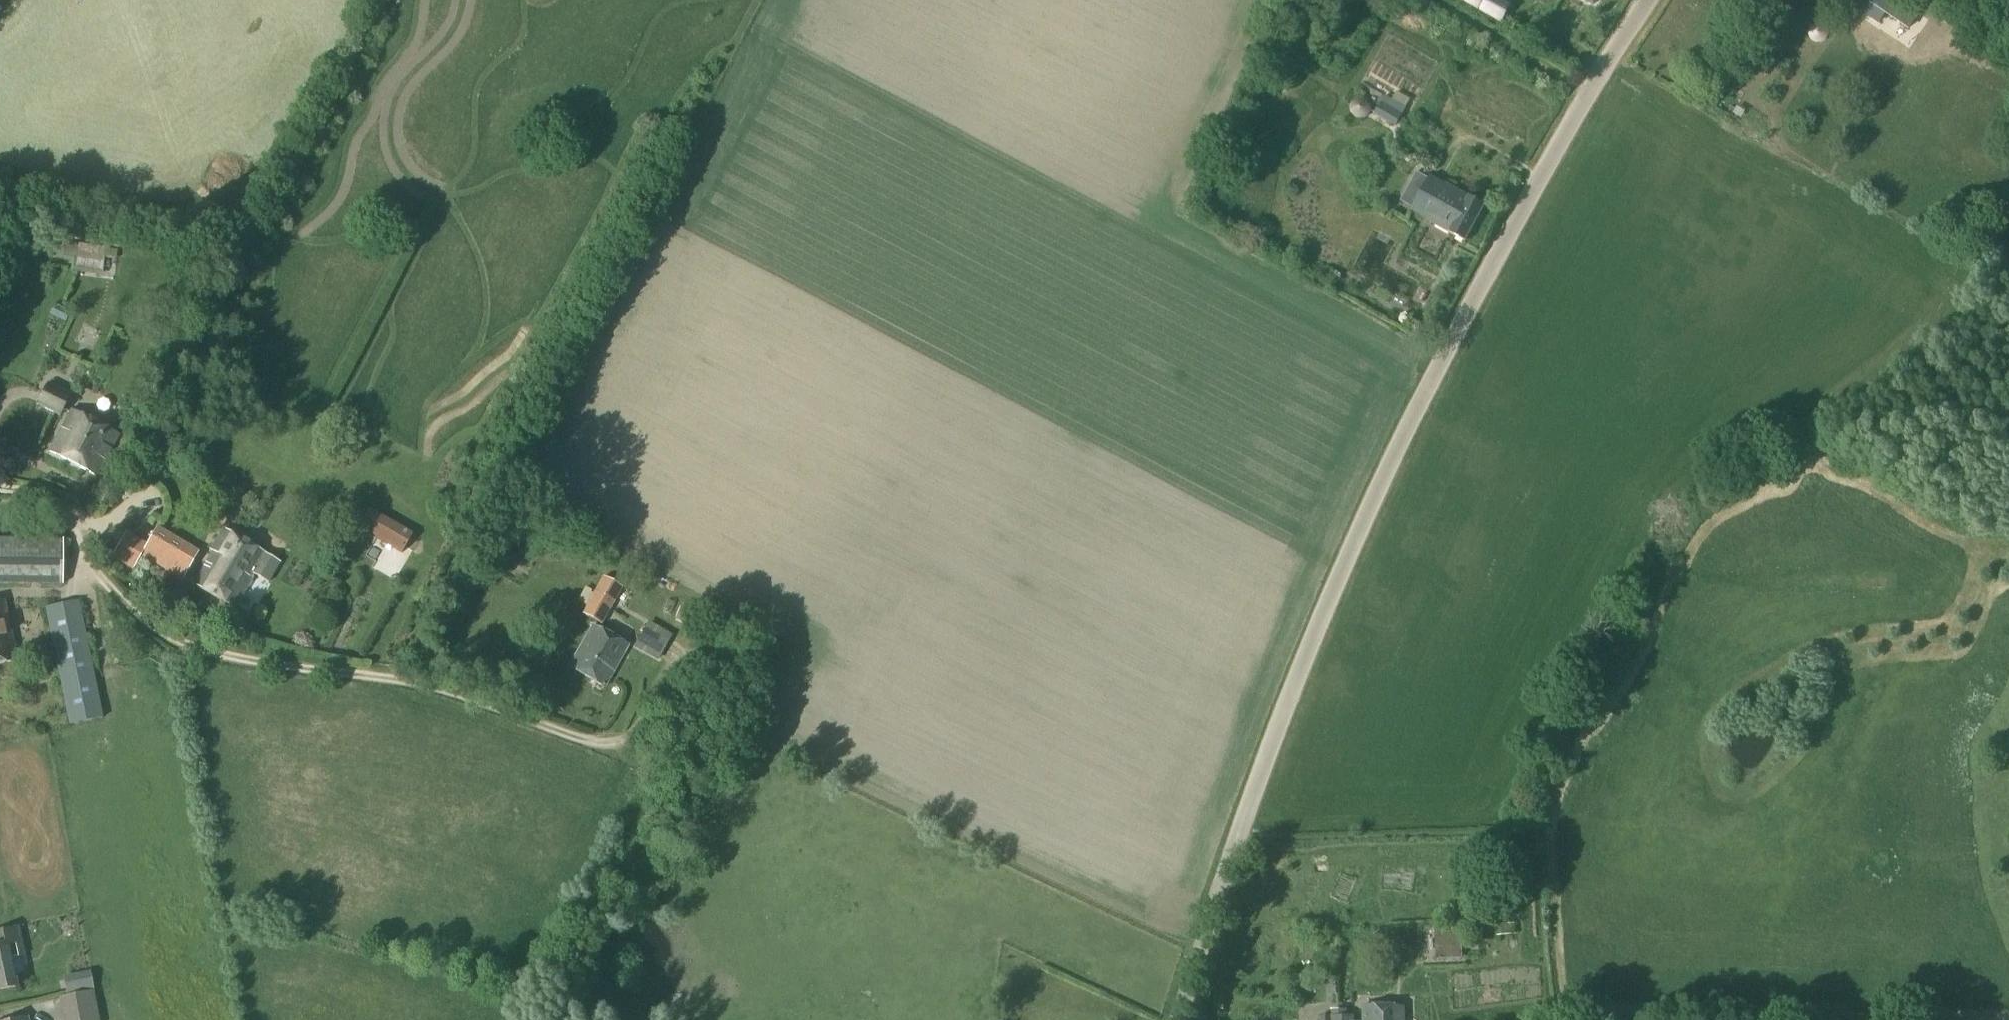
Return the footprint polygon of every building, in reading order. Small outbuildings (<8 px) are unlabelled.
[(1501,22),(1511,7),(1499,0),(1463,0),(1501,22)] [(1918,15),(1896,0),(1872,0),(1870,4),(1863,14),(1878,24),(1885,14),(1908,30),(1918,15)] [(1375,115),(1396,128),(1406,109),(1403,108),(1407,101),(1395,94),(1391,101),(1385,97),(1375,115)] [(1412,212),(1425,219),(1424,221),(1465,244),(1485,206),(1445,184),(1444,185),(1430,178),(1412,212)] [(104,260),(115,261),(116,250),(78,244),(76,261),(103,265),(104,260)] [(36,406),(58,418),(69,396),(46,385),(36,406)] [(49,452),(97,476),(117,436),(69,411),(49,452)] [(356,527),(401,553),(412,534),(367,508),(356,527)] [(194,585),(234,609),(252,579),(251,578),(253,575),(265,582),(277,562),(265,555),(265,554),(224,530),(211,551),(213,552),(194,585)] [(134,566),(146,546),(128,535),(112,560),(132,571),(134,566)] [(151,537),(134,566),(176,590),(193,562),(151,537)] [(64,589),(65,546),(0,545),(0,588),(64,589)] [(583,615),(601,626),(622,589),(603,579),(583,615)] [(45,608),(69,726),(103,719),(78,601),(45,608)] [(16,661),(3,603),(0,603),(0,664),(16,661)] [(675,621),(682,623),(688,608),(681,605),(675,621)] [(569,668),(605,688),(628,647),(592,628),(569,668)] [(1485,905),(1485,906),(1484,912),(1495,914),(1496,906),(1492,906),(1485,905)] [(15,989),(10,961),(22,959),(16,932),(0,935),(0,992),(15,989)] [(36,973),(23,973),(24,989),(36,989),(36,973)] [(66,997),(92,992),(88,974),(63,979),(66,997)] [(72,1019),(98,1019),(92,994),(67,999),(72,1019)] [(1417,1019),(1404,1019),(1404,1007),(1364,1007),(1364,1019),(1417,1019)] [(1319,1019),(1354,1019),(1354,1016),(1346,1016),(1346,1010),(1330,1010),(1330,1017),(1319,1017),(1319,1019)]
